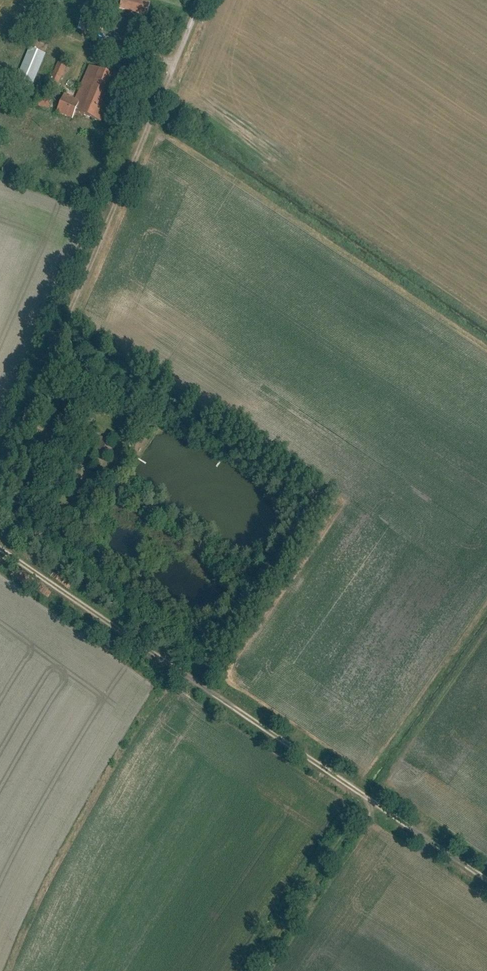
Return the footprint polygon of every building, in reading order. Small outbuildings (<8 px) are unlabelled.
[(136,0),(131,0),(127,13),(155,20),(159,6),(136,0)] [(35,48),(19,42),(5,75),(21,82),(35,48)] [(115,73),(81,58),(65,95),(54,90),(47,106),(64,113),(66,107),(96,119),(115,73)] [(50,80),(59,84),(68,65),(58,61),(50,80)] [(41,91),(28,87),(25,96),(38,100),(41,91)] [(103,434),(93,433),(92,438),(89,437),(88,448),(104,450),(105,440),(102,440),(103,434)]
